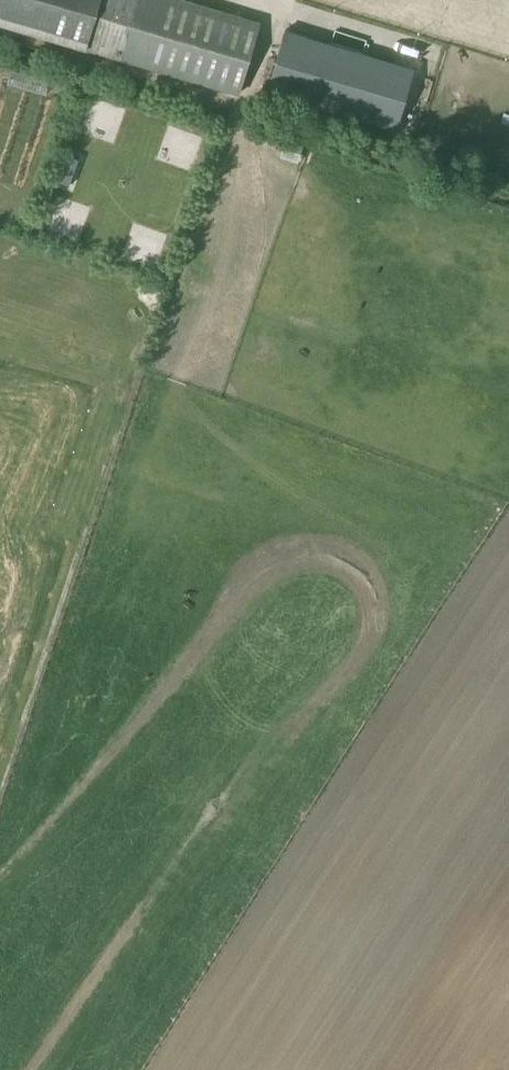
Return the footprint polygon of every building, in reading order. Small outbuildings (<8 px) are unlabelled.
[(237,97),(257,29),(163,0),(0,0),(0,24),(237,97)] [(413,69),(293,33),(274,92),(395,129),(413,69)] [(67,155),(57,181),(69,185),(78,159),(67,155)]
